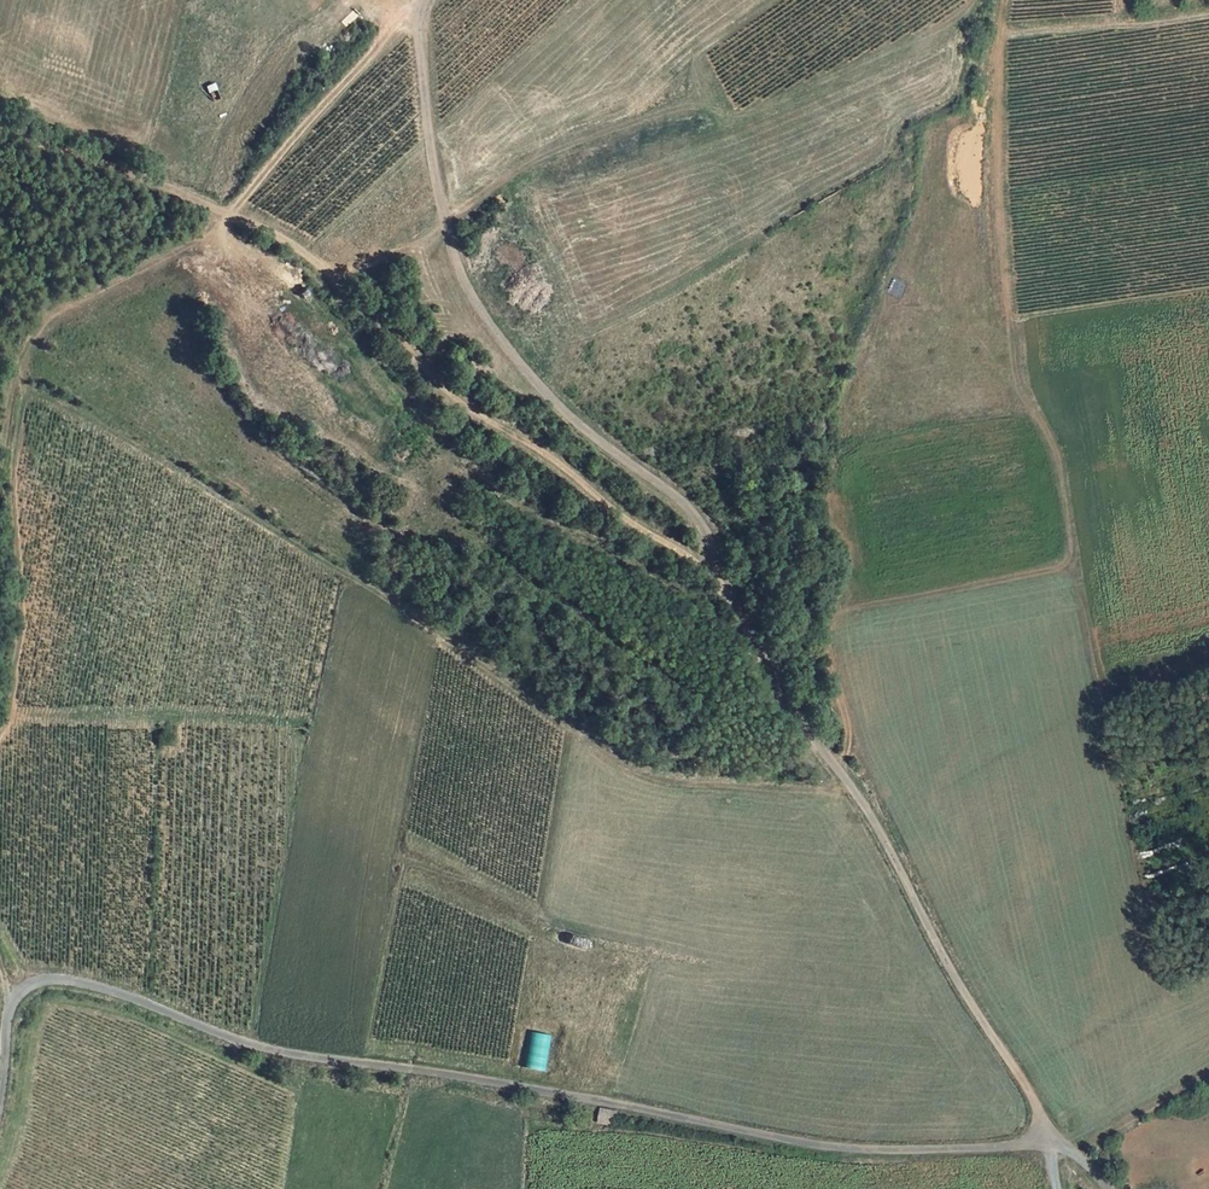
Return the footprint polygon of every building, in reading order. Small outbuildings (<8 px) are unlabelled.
[(528,1031),(524,1070),(547,1072),(551,1034),(528,1031)] [(614,1126),(617,1113),(600,1110),(597,1122),(614,1126)]
